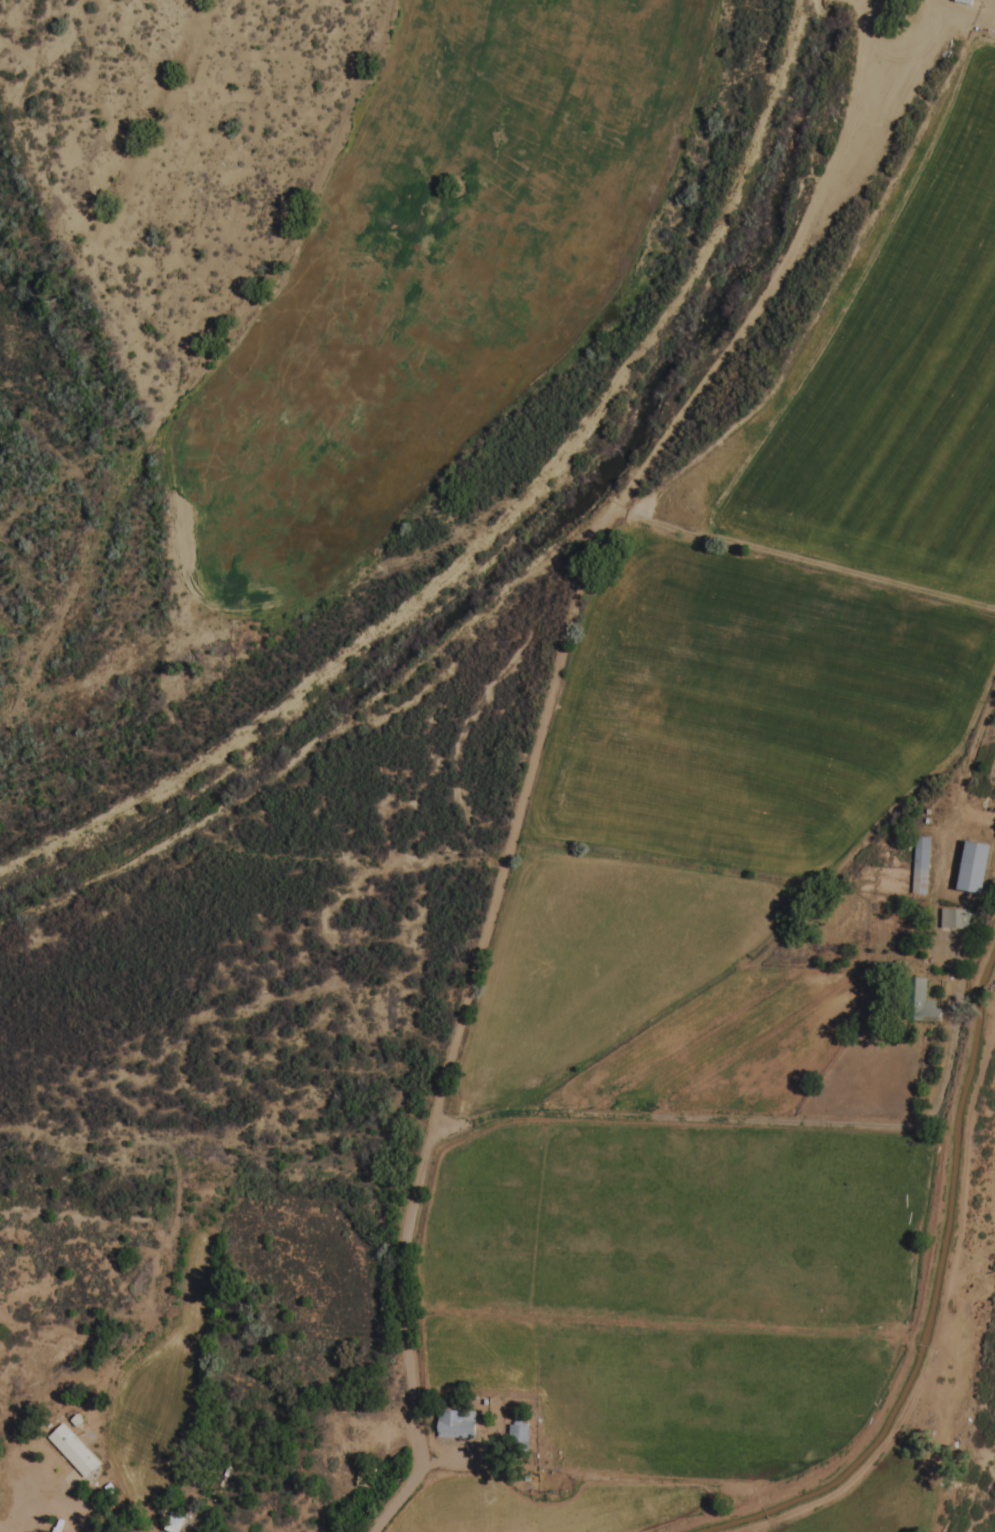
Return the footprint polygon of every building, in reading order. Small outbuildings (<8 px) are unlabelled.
[(912,895),(927,896),(931,838),(915,837),(912,895)] [(980,894),(987,844),(962,840),(955,890),(980,894)] [(970,929),(970,910),(941,910),(941,929),(970,929)] [(941,1003),(914,998),(911,1017),(937,1022),(941,1003)] [(474,1438),(474,1412),(440,1412),(440,1438),(474,1438)] [(529,1444),(529,1421),(512,1421),(512,1444),(529,1444)] [(102,1465),(65,1424),(49,1438),(86,1480),(102,1465)] [(168,1531),(185,1531),(190,1519),(175,1512),(167,1531),(168,1531)]
